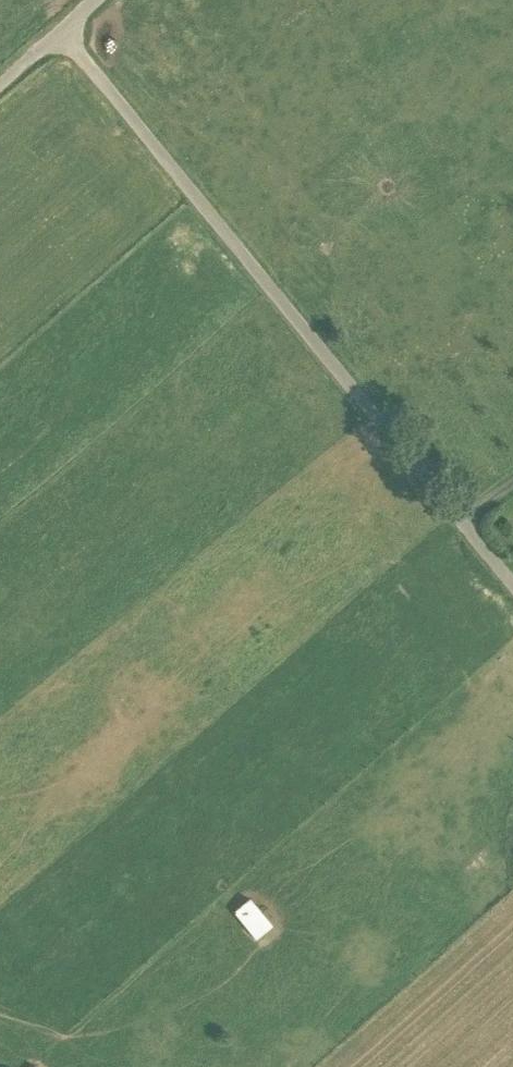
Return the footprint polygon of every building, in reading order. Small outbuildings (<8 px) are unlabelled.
[(235,908),(254,936),(272,924),(252,896),(235,908)]
